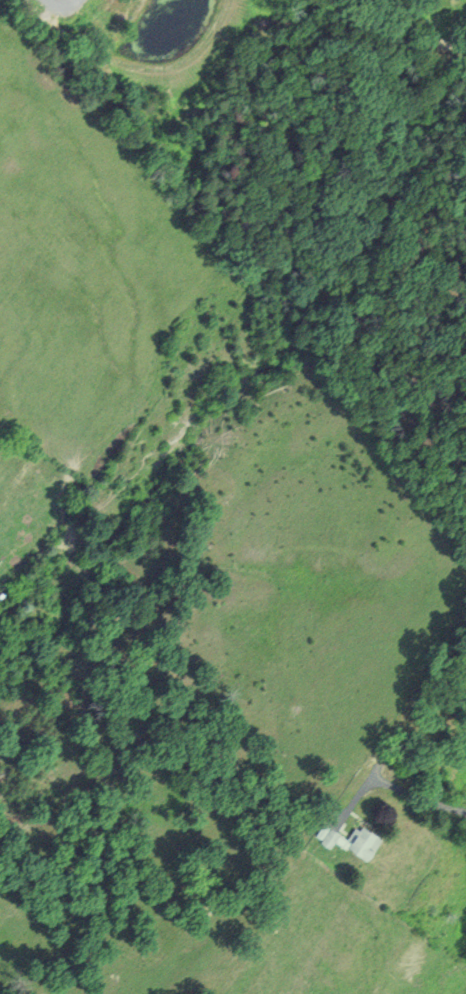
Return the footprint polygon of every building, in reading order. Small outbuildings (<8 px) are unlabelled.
[(383,838),(360,824),(350,840),(325,824),(316,838),(333,849),(338,841),(368,861),(383,838)]
